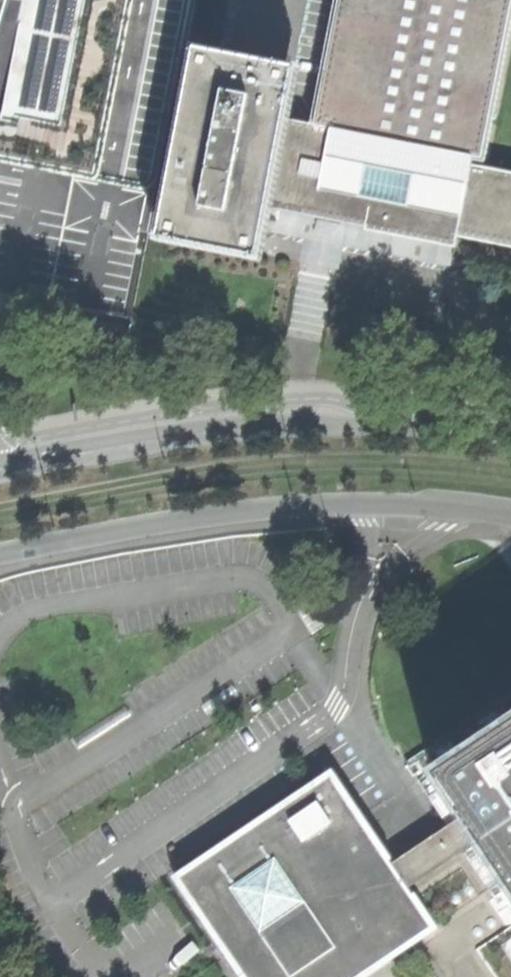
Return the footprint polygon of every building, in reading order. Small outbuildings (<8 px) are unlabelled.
[(109,182),(141,189),(149,185),(186,0),(0,0),(0,158),(109,182)] [(486,157),(510,24),(510,0),(343,0),(320,125),(332,128),(382,137),(476,155),(486,157)] [(474,168),(476,155),(382,137),(332,128),(320,125),(295,121),(305,66),(196,45),(186,98),(174,96),(148,233),(151,233),(161,235),(159,243),(267,264),(278,209),(331,219),(365,225),(364,231),(458,248),(460,238),(465,215),(471,184),(474,168)] [(474,168),(471,184),(465,215),(460,238),(510,248),(510,175),(474,168)] [(415,939),(440,976),(510,976),(510,699),(409,765),(418,778),(456,836),(402,873),(437,925),(415,939)] [(415,939),(437,925),(402,873),(334,771),(180,875),(249,976),(359,976),(415,939)]
